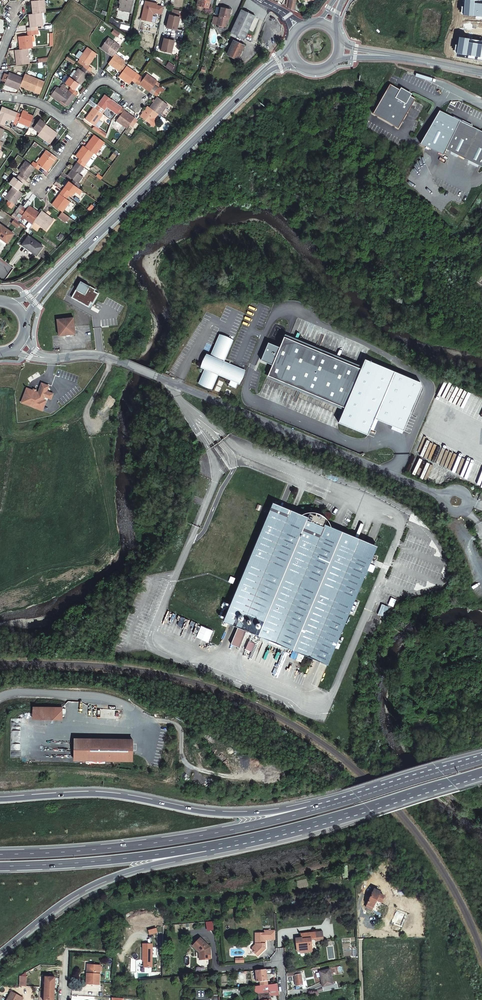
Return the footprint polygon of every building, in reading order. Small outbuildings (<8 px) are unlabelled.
[(36,0),(32,1),(33,14),(41,13),(45,12),(44,0),(36,0)] [(197,5),(212,9),(214,0),(198,0),(197,5)] [(295,4),(296,0),(295,0),(287,0),(286,7),(294,11),(295,4)] [(463,15),(481,16),(481,0),(464,0),(463,15)] [(145,2),(141,20),(150,22),(152,14),(161,15),(163,8),(145,2)] [(227,17),(228,18),(230,9),(221,7),(217,25),(218,25),(219,27),(223,27),(224,26),(225,27),(226,21),(227,17)] [(255,16),(241,9),(230,33),(244,40),(255,16)] [(43,26),(41,13),(33,14),(29,14),(31,27),(28,27),(28,32),(38,30),(38,26),(43,26)] [(172,54),(175,42),(181,43),(184,31),(177,29),(180,18),(170,16),(167,28),(175,30),(173,41),(164,39),(162,52),(172,54)] [(38,34),(38,30),(28,32),(28,35),(19,36),(20,49),(28,49),(33,48),(31,35),(38,34)] [(459,37),(456,53),(481,57),(481,41),(459,37)] [(115,54),(120,47),(108,38),(100,48),(113,57),(115,54)] [(244,46),(233,41),(227,54),(237,59),(244,46)] [(89,65),(97,53),(88,47),(84,53),(80,59),(86,64),(84,67),(90,72),(93,68),(89,65)] [(15,50),(17,65),(29,64),(28,49),(20,49),(15,50)] [(76,56),(80,59),(84,53),(80,50),(76,56)] [(125,61),(115,54),(113,57),(108,63),(121,72),(126,66),(123,63),(125,61)] [(140,76),(126,66),(121,72),(119,76),(129,84),(132,80),(135,83),(140,76)] [(79,83),(81,84),(90,72),(84,67),(82,70),(80,68),(78,71),(76,70),(74,70),(69,76),(70,77),(79,83)] [(19,89),(21,86),(23,78),(9,72),(9,74),(5,73),(2,80),(6,81),(5,84),(19,89)] [(21,86),(40,94),(44,82),(25,74),(23,78),(21,86)] [(143,78),(140,76),(135,83),(138,85),(139,84),(149,92),(155,85),(157,82),(147,74),(143,78)] [(69,91),(76,96),(78,92),(76,91),(74,89),(79,83),(70,77),(70,78),(66,75),(62,81),(71,88),(69,91)] [(417,98),(392,82),(373,111),(398,127),(417,98)] [(68,106),(76,96),(69,91),(65,88),(66,87),(63,85),(60,89),(58,87),(52,94),(65,104),(68,106)] [(160,90),(158,88),(155,85),(149,92),(153,94),(153,93),(156,96),(160,90)] [(63,106),(65,104),(52,94),(50,97),(63,106)] [(107,107),(116,113),(121,107),(105,96),(98,105),(104,110),(107,107)] [(158,113),(160,115),(167,104),(158,97),(150,108),(158,113)] [(104,110),(98,105),(95,109),(94,108),(86,119),(94,125),(102,114),(102,113),(104,110)] [(158,113),(150,108),(148,106),(140,117),(150,124),(158,113)] [(0,114),(0,124),(4,125),(7,118),(15,120),(18,113),(3,107),(0,114)] [(116,121),(127,128),(129,125),(134,118),(124,111),(124,110),(121,107),(116,113),(120,116),(116,121)] [(446,149),(460,121),(440,111),(420,143),(445,155),(448,150),(446,149)] [(30,126),(32,119),(34,116),(27,114),(22,112),(21,115),(18,113),(15,120),(13,124),(17,126),(18,122),(25,125),(30,126)] [(134,118),(129,125),(133,127),(137,120),(134,118)] [(45,125),(46,124),(39,119),(38,121),(32,119),(30,126),(33,127),(39,132),(45,125)] [(478,130),(460,121),(446,149),(448,150),(464,158),(478,130)] [(39,132),(37,134),(50,144),(57,134),(45,125),(39,132)] [(478,130),(464,158),(481,167),(481,166),(481,132),(478,130)] [(85,147),(94,153),(96,155),(105,142),(94,135),(85,147)] [(77,162),(83,167),(94,153),(85,147),(84,146),(76,156),(80,159),(77,162)] [(56,158),(49,152),(46,150),(36,164),(34,162),(31,165),(35,168),(38,170),(40,166),(46,171),(56,158)] [(35,168),(31,165),(26,161),(19,171),(21,172),(19,175),(25,180),(35,168)] [(71,183),(78,188),(80,184),(78,183),(83,176),(79,173),(83,167),(77,162),(68,175),(74,180),(71,183)] [(10,183),(14,186),(18,190),(25,180),(19,175),(16,179),(14,177),(10,183)] [(62,191),(68,195),(71,192),(73,194),(75,191),(78,188),(71,183),(69,182),(62,191)] [(14,204),(22,193),(18,190),(14,186),(5,198),(14,204)] [(52,204),(62,212),(70,201),(66,198),(68,195),(62,191),(52,204)] [(18,213),(32,223),(34,221),(39,213),(29,206),(26,209),(23,207),(18,213)] [(39,213),(34,221),(46,230),(53,220),(41,211),(39,213)] [(69,217),(62,212),(58,217),(65,222),(69,217)] [(21,223),(14,219),(12,223),(18,227),(21,223)] [(1,225),(0,225),(0,238),(7,243),(13,234),(1,225)] [(43,246),(29,236),(23,244),(27,247),(26,248),(36,255),(43,246)] [(80,281),(71,297),(90,308),(98,293),(94,291),(95,288),(80,281)] [(57,319),(58,331),(59,335),(75,333),(75,331),(74,317),(57,319)] [(270,376),(347,406),(362,367),(285,335),(279,345),(270,342),(262,359),(274,365),(270,376)] [(220,336),(215,349),(212,356),(208,355),(203,367),(206,368),(201,382),(213,387),(218,374),(240,382),(244,371),(244,370),(239,367),(223,361),(225,357),(232,341),(220,336)] [(364,359),(362,367),(347,406),(338,422),(367,435),(374,418),(404,430),(422,386),(421,381),(364,359)] [(48,382),(55,384),(55,383),(48,380),(45,390),(46,390),(48,382)] [(33,386),(29,401),(50,408),(53,397),(51,397),(52,394),(58,396),(60,390),(53,388),(55,384),(48,382),(46,390),(45,390),(33,386)] [(209,473),(203,492),(212,495),(218,476),(209,473)] [(282,497),(281,499),(316,513),(318,506),(327,509),(328,506),(326,505),(323,504),(321,504),(318,504),(315,505),(312,506),(310,507),(282,497)] [(342,657),(366,594),(367,589),(386,539),(333,519),(335,512),(335,511),(333,509),(331,507),(328,506),(327,509),(318,506),(316,513),(281,499),(236,616),(342,657)] [(335,512),(333,519),(386,539),(386,537),(338,518),(338,517),(337,514),(335,512)] [(249,623),(243,640),(251,644),(258,626),(249,623)] [(31,706),(32,717),(61,718),(61,707),(31,706)] [(126,739),(70,739),(71,759),(126,761),(126,739)] [(366,904),(366,906),(372,908),(375,899),(381,901),(383,894),(377,893),(378,890),(372,888),(366,904)] [(310,933),(311,937),(311,939),(315,938),(316,941),(324,940),(323,934),(323,933),(323,930),(310,932),(310,933)] [(311,939),(311,937),(310,933),(310,932),(301,933),(301,938),(296,938),(296,941),(296,943),(300,943),(301,950),(301,953),(312,951),(311,939)] [(252,949),(253,952),(254,954),(258,957),(261,954),(263,951),(264,949),(264,940),(274,939),(273,933),(264,934),(254,935),(255,946),(252,949)] [(203,955),(203,957),(204,960),(212,959),(212,956),(212,953),(211,947),(204,940),(201,938),(199,941),(194,946),(200,952),(200,953),(201,955),(203,955)] [(329,960),(335,959),(335,954),(334,945),(327,946),(329,960)] [(152,970),(152,952),(142,952),(142,953),(142,964),(144,964),(144,967),(144,970),(152,970)] [(100,965),(90,964),(89,973),(87,973),(87,982),(87,983),(99,983),(100,965)] [(263,983),(266,983),(267,983),(267,976),(270,975),(269,969),(256,971),(257,983),(263,982),(263,983)] [(329,969),(319,972),(322,984),(323,986),(333,983),(329,969)] [(303,986),(302,983),(301,970),(287,973),(287,977),(295,975),(296,985),(297,985),(297,987),(303,986)] [(55,977),(45,976),(44,999),(54,999),(55,981),(55,977)] [(259,999),(270,999),(270,995),(278,995),(277,984),(267,985),(263,985),(255,986),(256,991),(258,993),(259,999)] [(24,997),(13,991),(9,999),(23,999),(24,997)]
